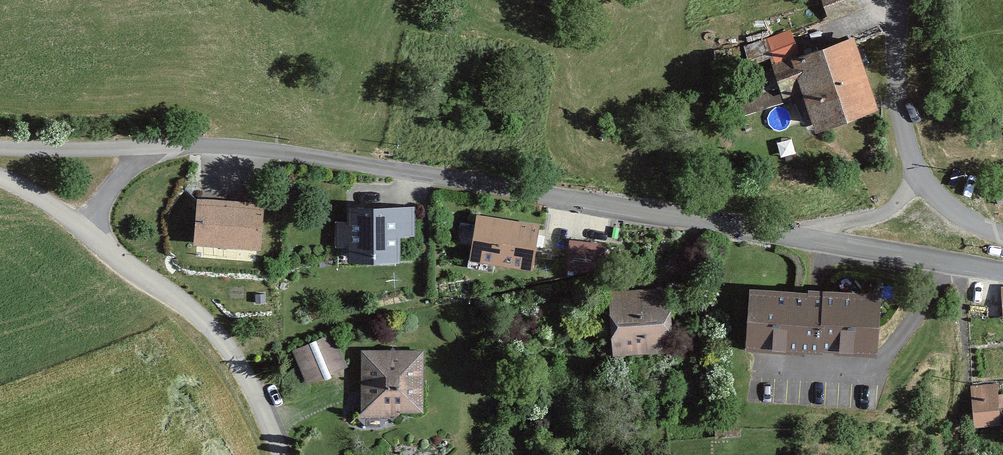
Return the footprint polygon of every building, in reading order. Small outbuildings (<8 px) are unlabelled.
[(829,20),(861,9),(858,0),(823,0),(829,20)] [(808,88),(822,127),(882,106),(858,40),(808,58),(797,29),(764,41),(785,97),(808,88)] [(196,199),(194,244),(261,248),(264,203),(196,199)] [(350,249),(350,261),(401,261),(401,237),(415,237),(414,207),(348,208),(348,219),(334,219),(334,249),(350,249)] [(477,215),(469,261),(532,272),(540,225),(477,215)] [(569,240),(565,272),(604,276),(606,244),(569,240)] [(608,292),(613,357),(677,352),(671,287),(608,292)] [(749,289),(746,351),(878,359),(878,348),(881,296),(749,289)] [(292,351),(306,385),(348,367),(333,334),(292,351)] [(390,419),(400,413),(423,413),(423,351),(362,351),(360,418),(390,419)] [(1002,424),(1002,417),(1000,386),(970,389),(973,427),(1002,424)]
